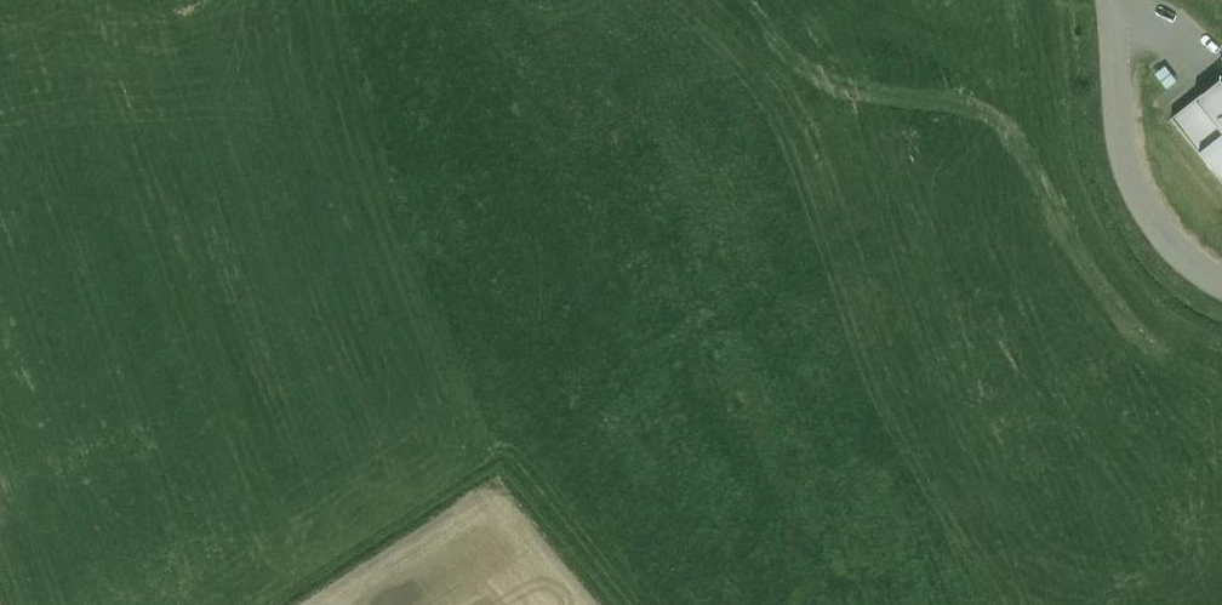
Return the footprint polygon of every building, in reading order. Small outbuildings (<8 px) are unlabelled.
[(1170,117),(1221,181),(1221,79),(1220,77),(1205,89),(1170,117)]
